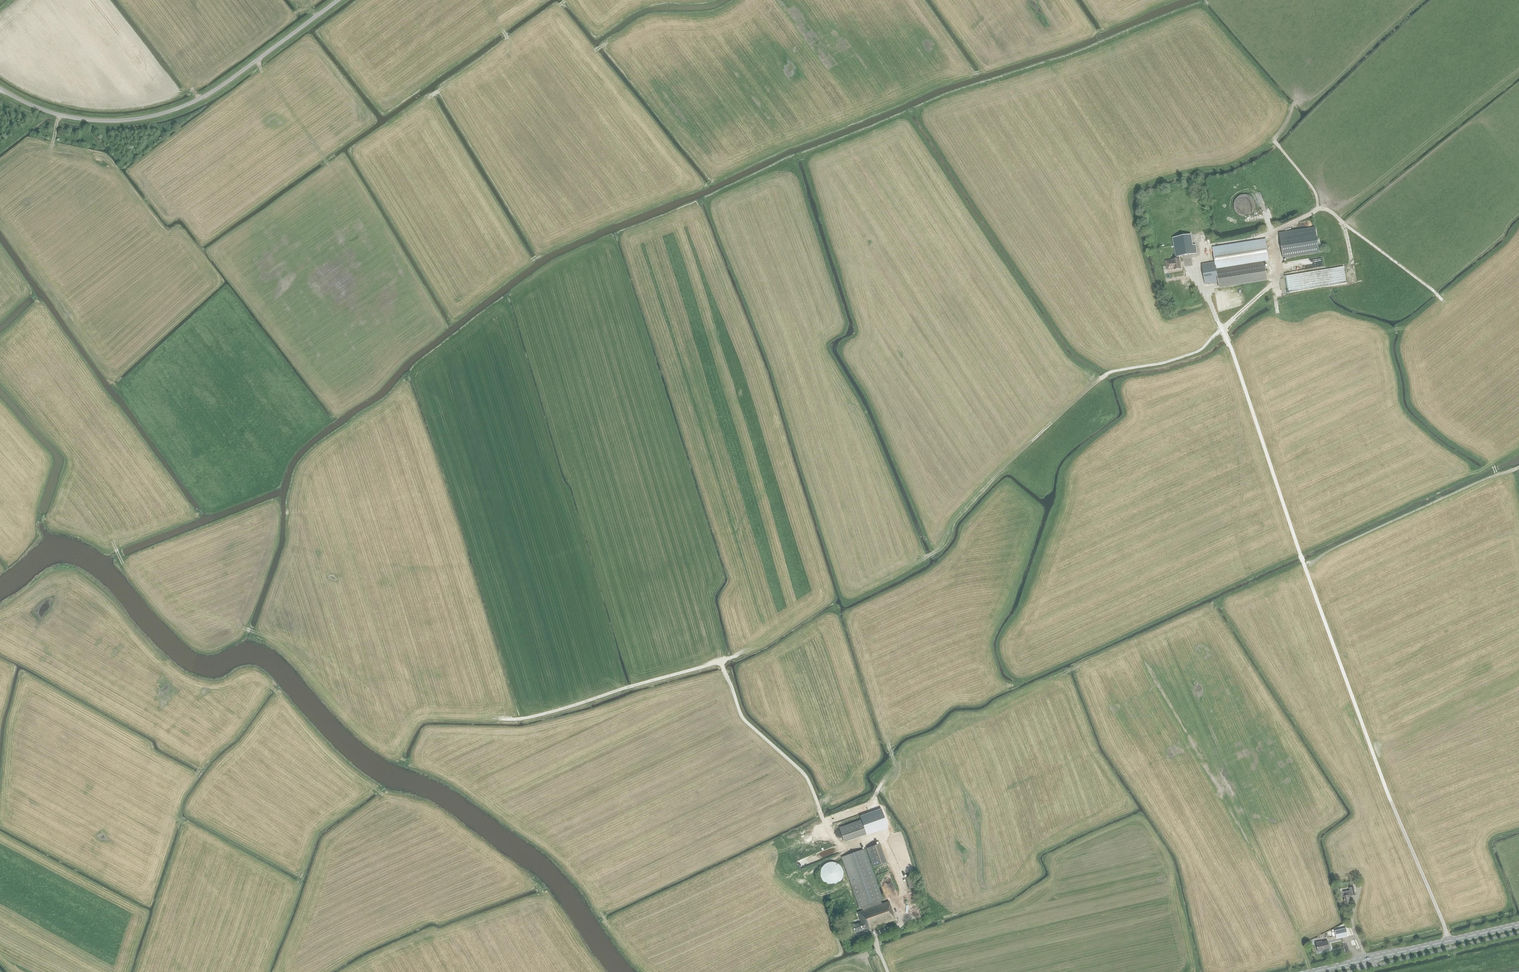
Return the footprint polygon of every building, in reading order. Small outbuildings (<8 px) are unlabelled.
[(1237,196),(1238,213),(1255,212),(1254,196),(1237,196)] [(1283,258),(1319,252),(1315,228),(1279,234),(1283,258)] [(1201,256),(1200,249),(1199,250),(1197,237),(1198,237),(1197,231),(1177,234),(1180,256),(1177,257),(1177,259),(1172,260),(1166,261),(1167,270),(1174,269),(1174,270),(1181,268),(1179,259),(1181,259),(1195,257),(1195,256),(1201,256)] [(1265,265),(1270,264),(1266,239),(1213,247),(1215,262),(1202,264),(1205,284),(1218,282),(1219,288),(1267,280),(1265,265)] [(1316,268),(1285,272),(1287,285),(1288,292),(1298,291),(1297,286),(1296,286),(1296,283),(1298,283),(1299,290),(1303,290),(1302,282),(1306,281),(1307,283),(1312,282),(1312,284),(1322,283),(1322,278),(1329,277),(1330,282),(1347,280),(1345,267),(1322,270),(1322,271),(1317,271),(1316,268)] [(861,820),(839,828),(843,840),(866,832),(861,820)] [(873,867),(887,863),(880,844),(867,848),(873,867)] [(895,920),(889,902),(887,902),(886,898),(882,899),(865,849),(842,857),(859,908),(861,907),(863,911),(858,913),(861,923),(860,924),(852,926),(855,933),(862,930),(869,928),(869,929),(895,920)] [(836,863),(835,863),(834,862),(833,862),(832,862),(830,862),(829,863),(828,863),(827,863),(826,864),(825,865),(824,865),(823,866),(823,867),(822,867),(822,868),(821,869),(821,870),(821,871),(820,872),(820,873),(820,874),(820,875),(820,876),(821,876),(821,877),(821,878),(821,879),(822,879),(822,880),(823,881),(823,882),(824,882),(824,883),(825,883),(826,884),(827,884),(828,885),(829,885),(830,885),(831,885),(832,885),(834,885),(835,885),(836,885),(836,884),(837,884),(838,884),(838,883),(839,883),(840,882),(841,881),(842,880),(842,879),(842,878),(843,878),(843,877),(843,876),(843,875),(843,874),(843,873),(843,872),(843,871),(843,869),(842,869),(842,868),(841,867),(841,866),(840,866),(840,865),(839,865),(839,864),(838,864),(837,863),(836,863)] [(910,889),(917,887),(913,875),(906,878),(910,889)] [(1351,896),(1355,895),(1353,887),(1349,888),(1350,891),(1340,893),(1341,897),(1344,897),(1345,904),(1351,903),(1349,895),(1351,895),(1351,896)] [(1346,928),(1335,931),(1337,939),(1348,936),(1346,928)] [(1318,952),(1329,949),(1327,941),(1322,942),(1322,941),(1316,942),(1318,952)]
